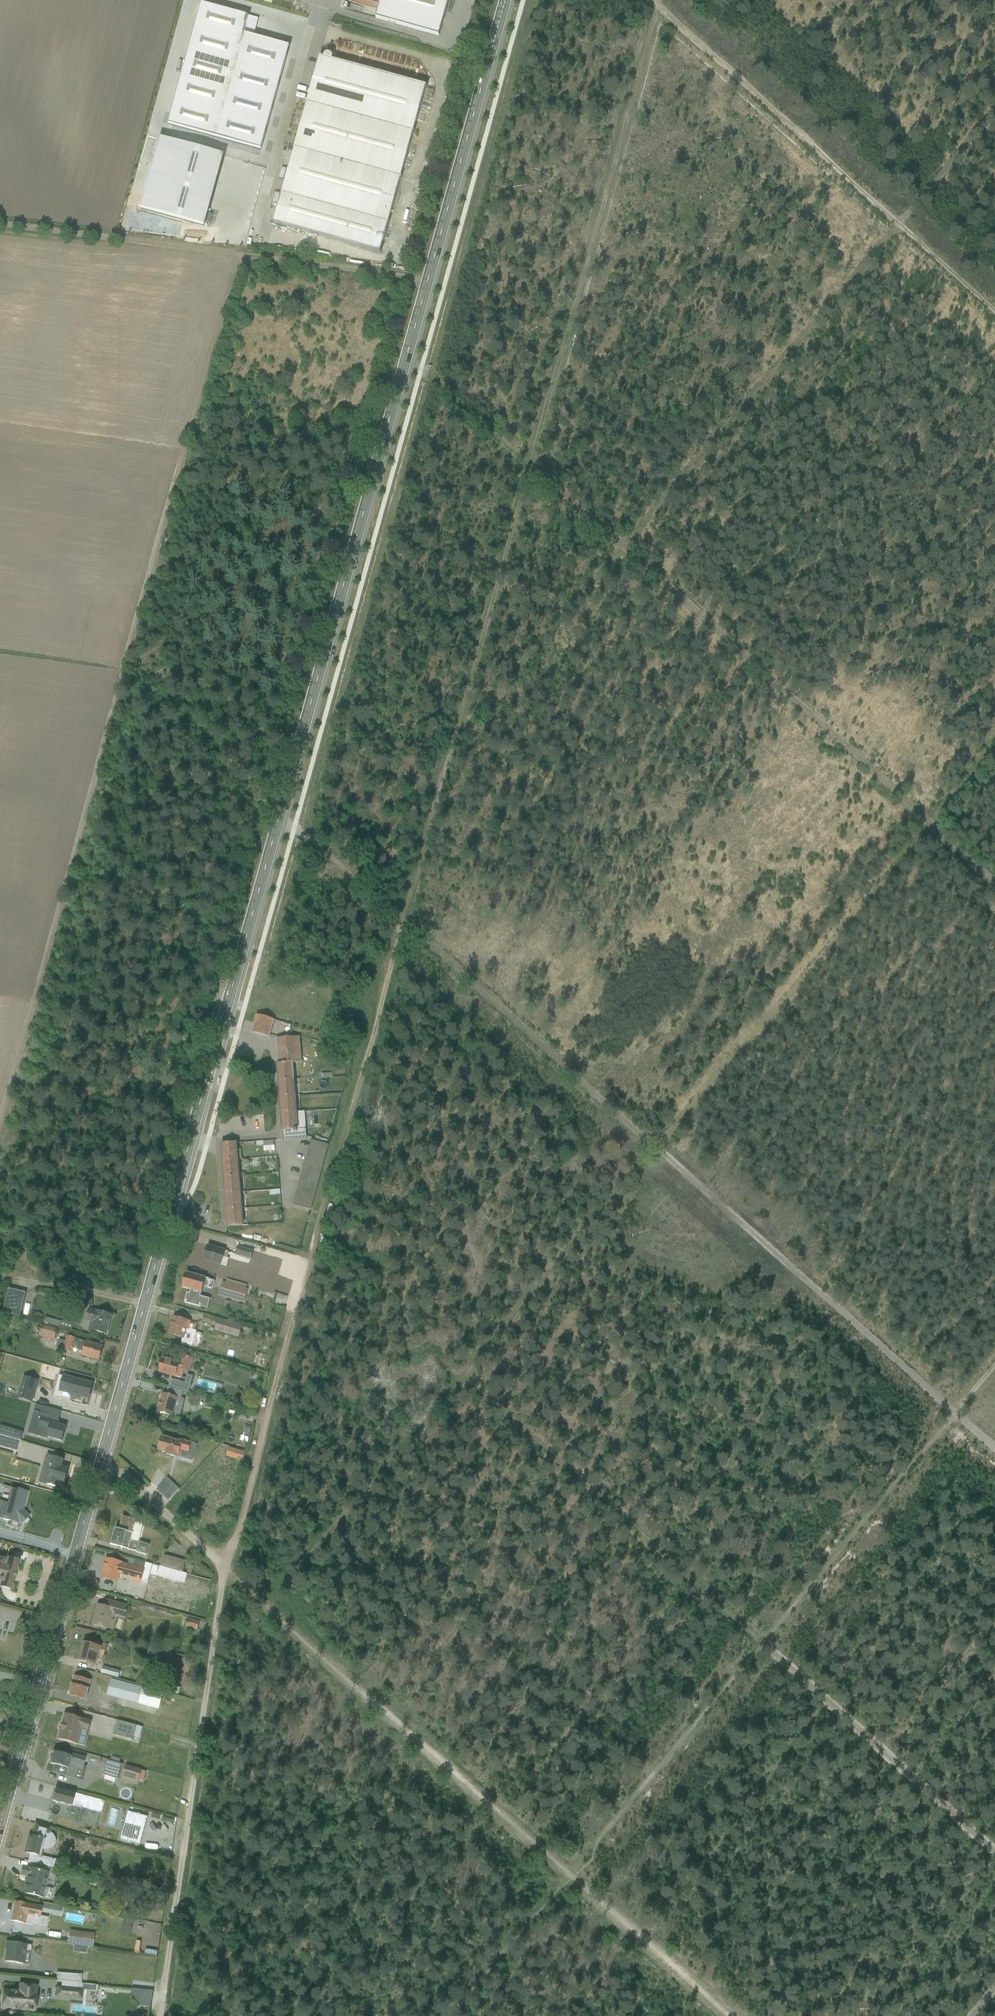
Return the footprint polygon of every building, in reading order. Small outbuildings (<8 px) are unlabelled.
[(448,0),(369,0),(380,3),(376,19),(439,35),(448,0)] [(202,5),(168,125),(261,151),(290,47),(254,37),(259,20),(202,5)] [(306,105),(413,135),(426,87),(332,62),(333,59),(332,56),(327,55),(324,57),(324,60),(319,58),(306,105)] [(401,179),(413,135),(306,105),(294,150),(401,179)] [(223,157),(160,139),(141,210),(204,226),(223,157)] [(388,225),(401,179),(294,150),(281,196),(388,225)] [(380,253),(388,225),(281,196),(273,224),(380,253)] [(274,1021),(257,1016),(252,1034),(269,1038),(274,1021)] [(279,1065),(294,1064),(302,1063),(300,1038),(277,1040),(279,1065)] [(278,1065),(279,1082),(295,1081),(294,1064),(279,1065),(278,1065)] [(280,1098),(296,1097),(295,1081),(279,1082),(280,1098)] [(280,1098),(282,1114),(305,1113),(305,1108),(301,1108),(300,1103),(305,1102),(304,1097),(296,1097),(280,1098)] [(283,1131),(305,1130),(305,1113),(282,1114),(283,1131)] [(306,1140),(305,1130),(283,1131),(284,1141),(306,1140)] [(293,1205),(311,1210),(329,1145),(311,1140),(293,1205)] [(264,1152),(274,1151),(273,1141),(256,1142),(257,1146),(264,1145),(264,1147),(263,1147),(264,1152)] [(223,1161),(238,1160),(242,1160),(241,1150),(237,1150),(237,1143),(222,1144),(223,1161)] [(223,1161),(224,1178),(239,1177),(238,1160),(223,1161)] [(225,1194),(247,1193),(246,1176),(239,1177),(224,1178),(225,1194)] [(225,1194),(226,1210),(242,1209),(248,1209),(247,1193),(225,1194)] [(227,1227),(243,1226),(242,1209),(226,1210),(227,1227)] [(204,1260),(227,1266),(229,1259),(226,1258),(228,1252),(208,1246),(204,1260)] [(253,1251),(238,1246),(235,1255),(251,1260),(252,1256),(253,1251)] [(185,1303),(200,1307),(202,1298),(200,1297),(201,1294),(202,1293),(203,1287),(212,1290),(215,1282),(209,1280),(209,1279),(186,1273),(182,1288),(190,1290),(189,1294),(187,1293),(185,1303)] [(226,1283),(223,1282),(218,1296),(244,1303),(248,1289),(246,1289),(247,1285),(227,1279),(226,1283)] [(8,1289),(3,1313),(5,1313),(17,1316),(20,1317),(26,1293),(8,1289)] [(88,1329),(106,1334),(111,1316),(89,1309),(86,1321),(90,1323),(88,1329)] [(12,1332),(17,1316),(5,1313),(0,1329),(12,1332)] [(202,1322),(216,1326),(218,1319),(204,1315),(202,1322)] [(43,1322),(72,1330),(73,1324),(61,1321),(61,1322),(46,1318),(45,1318),(43,1319),(43,1322)] [(169,1334),(184,1339),(187,1329),(189,1330),(189,1329),(192,1330),(193,1326),(190,1325),(191,1322),(174,1318),(169,1334)] [(218,1319),(216,1326),(215,1331),(239,1338),(242,1326),(218,1319)] [(58,1329),(42,1325),(39,1336),(54,1340),(58,1329)] [(82,1356),(99,1361),(103,1347),(67,1337),(63,1350),(72,1353),(73,1349),(83,1352),(82,1356)] [(159,1372),(182,1378),(184,1371),(189,1372),(193,1359),(184,1356),(182,1364),(163,1358),(159,1372)] [(169,1387),(183,1391),(188,1393),(193,1376),(187,1374),(185,1383),(170,1379),(169,1387)] [(54,1391),(88,1400),(92,1385),(58,1375),(54,1391)] [(39,1381),(24,1377),(17,1399),(33,1403),(39,1381)] [(103,1379),(98,1388),(104,1391),(108,1382),(103,1379)] [(158,1412),(179,1418),(185,1399),(181,1399),(183,1391),(169,1387),(166,1395),(163,1394),(158,1412)] [(199,1398),(190,1396),(188,1402),(197,1404),(199,1398)] [(47,1437),(62,1441),(66,1427),(58,1425),(59,1422),(34,1415),(32,1425),(39,1427),(37,1433),(47,1435),(47,1437)] [(0,1436),(0,1448),(17,1452),(20,1441),(0,1436)] [(187,1462),(192,1445),(164,1437),(158,1454),(187,1462)] [(227,1456),(243,1461),(245,1454),(230,1449),(227,1456)] [(64,1460),(47,1455),(39,1482),(56,1487),(58,1481),(65,1483),(69,1469),(61,1467),(64,1460)] [(10,1487),(1,1520),(9,1522),(8,1526),(19,1529),(20,1525),(21,1525),(29,1516),(23,1510),(28,1492),(10,1487)] [(136,1552),(146,1555),(149,1545),(138,1542),(144,1523),(136,1521),(136,1520),(122,1516),(119,1529),(115,1528),(111,1545),(136,1552)] [(186,1561),(164,1556),(161,1567),(182,1573),(186,1561)] [(11,1590),(18,1562),(6,1559),(6,1560),(0,1559),(0,1587),(11,1590)] [(142,1581),(145,1569),(107,1559),(101,1578),(118,1583),(119,1578),(141,1584),(142,1581)] [(125,1620),(129,1606),(107,1601),(106,1606),(97,1604),(92,1625),(113,1631),(117,1618),(125,1620)] [(186,1626),(197,1630),(199,1622),(188,1619),(186,1626)] [(112,1644),(121,1647),(123,1641),(113,1638),(112,1644)] [(79,1660),(97,1665),(99,1657),(103,1659),(107,1645),(94,1642),(93,1645),(84,1643),(79,1660)] [(158,1658),(167,1661),(169,1654),(160,1651),(158,1658)] [(115,1670),(102,1667),(100,1673),(113,1676),(115,1670)] [(69,1695),(86,1700),(91,1681),(74,1677),(69,1695)] [(142,1687),(111,1679),(107,1695),(138,1703),(142,1687)] [(180,1688),(172,1686),(171,1692),(179,1694),(180,1688)] [(139,1704),(159,1709),(163,1693),(143,1688),(139,1704)] [(60,1731),(57,1739),(84,1747),(91,1721),(64,1714),(62,1723),(61,1723),(59,1730),(60,1731)] [(143,1727),(118,1721),(114,1735),(132,1740),(133,1737),(140,1738),(143,1727)] [(64,1776),(82,1781),(86,1767),(83,1766),(85,1758),(70,1754),(70,1756),(53,1752),(52,1756),(50,1757),(49,1760),(50,1762),(50,1764),(66,1768),(64,1776)] [(122,1764),(107,1760),(102,1775),(118,1779),(122,1764)] [(142,1770),(126,1765),(122,1778),(138,1782),(142,1770)] [(55,1789),(52,1801),(101,1814),(105,1801),(80,1795),(55,1789)] [(49,1811),(69,1816),(71,1807),(51,1801),(49,1811)] [(121,1839),(140,1845),(148,1817),(129,1812),(121,1839)] [(25,1853),(42,1857),(43,1851),(45,1852),(47,1851),(49,1851),(52,1849),(54,1847),(55,1844),(55,1842),(55,1839),(54,1837),(53,1835),(51,1834),(49,1832),(51,1827),(35,1823),(32,1836),(30,1836),(25,1853)] [(151,1839),(149,1846),(165,1849),(166,1842),(151,1839)] [(53,1867),(62,1869),(64,1862),(54,1860),(53,1867)] [(23,1893),(50,1899),(52,1890),(45,1888),(49,1873),(22,1867),(20,1875),(26,1876),(23,1893)] [(41,1908),(14,1903),(11,1921),(46,1928),(48,1918),(40,1916),(41,1908)] [(41,1908),(62,1912),(63,1906),(42,1903),(41,1908)] [(139,1932),(146,1933),(148,1923),(141,1922),(139,1932)] [(94,1934),(69,1931),(68,1944),(92,1947),(94,1934)] [(3,1961),(23,1965),(25,1950),(30,1951),(31,1945),(7,1942),(3,1961)] [(81,1975),(57,1973),(56,1981),(61,1981),(61,1982),(81,1984),(81,1975)] [(56,1986),(54,1997),(82,2000),(82,1990),(95,1991),(95,1985),(81,1984),(61,1982),(61,1986),(56,1986)] [(2,2008),(35,2011),(38,1986),(32,1985),(23,1984),(18,1984),(17,1993),(3,1991),(3,1996),(2,1997),(1,2002),(2,2003),(2,2008)] [(142,2007),(151,2007),(153,1992),(132,1989),(131,1994),(142,2007)]
